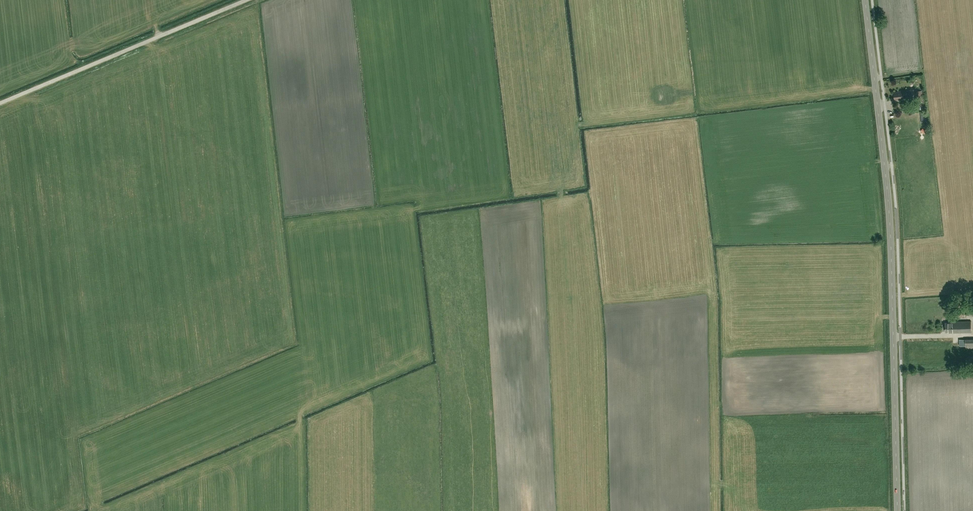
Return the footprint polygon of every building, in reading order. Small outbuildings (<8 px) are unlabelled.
[(895,99),(910,97),(909,92),(910,92),(910,90),(907,90),(899,91),(899,92),(894,92),(895,99)] [(922,90),(915,91),(916,100),(923,99),(922,90)] [(953,332),(971,332),(971,321),(952,321),(952,322),(945,323),(946,332),(953,331),(953,332)] [(972,348),(972,339),(960,339),(960,346),(966,345),(966,348),(972,348)]
